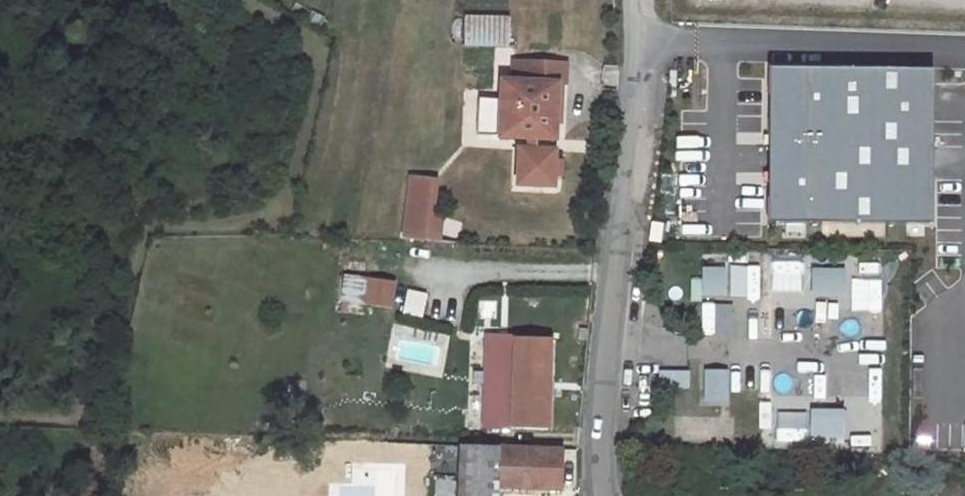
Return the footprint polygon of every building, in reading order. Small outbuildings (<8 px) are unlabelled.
[(509,19),(463,17),(462,47),(508,49),(509,19)] [(564,87),(565,67),(513,65),(512,84),(501,84),(500,102),(477,101),(476,138),(528,140),(527,153),(518,152),(517,187),(552,189),(552,180),(553,163),(553,154),(551,154),(551,141),(554,142),(556,87),(564,87)] [(941,219),(941,65),(769,66),(770,220),(941,219)] [(561,164),(553,163),(552,180),(560,180),(561,164)] [(411,181),(406,238),(426,240),(431,182),(411,181)] [(729,266),(704,266),(704,296),(729,296),(729,266)] [(849,269),(813,269),(813,297),(849,297),(849,269)] [(396,305),(398,280),(371,277),(368,302),(396,305)] [(517,337),(488,336),(485,429),(514,430),(517,337)] [(550,432),(553,338),(517,337),(514,430),(550,432)] [(730,370),(705,370),(705,400),(730,400),(730,370)] [(690,371),(660,371),(660,389),(690,389),(690,371)] [(848,408),(814,408),(814,438),(848,437),(848,408)] [(457,495),(498,495),(498,489),(561,490),(563,451),(458,448),(457,495)]
